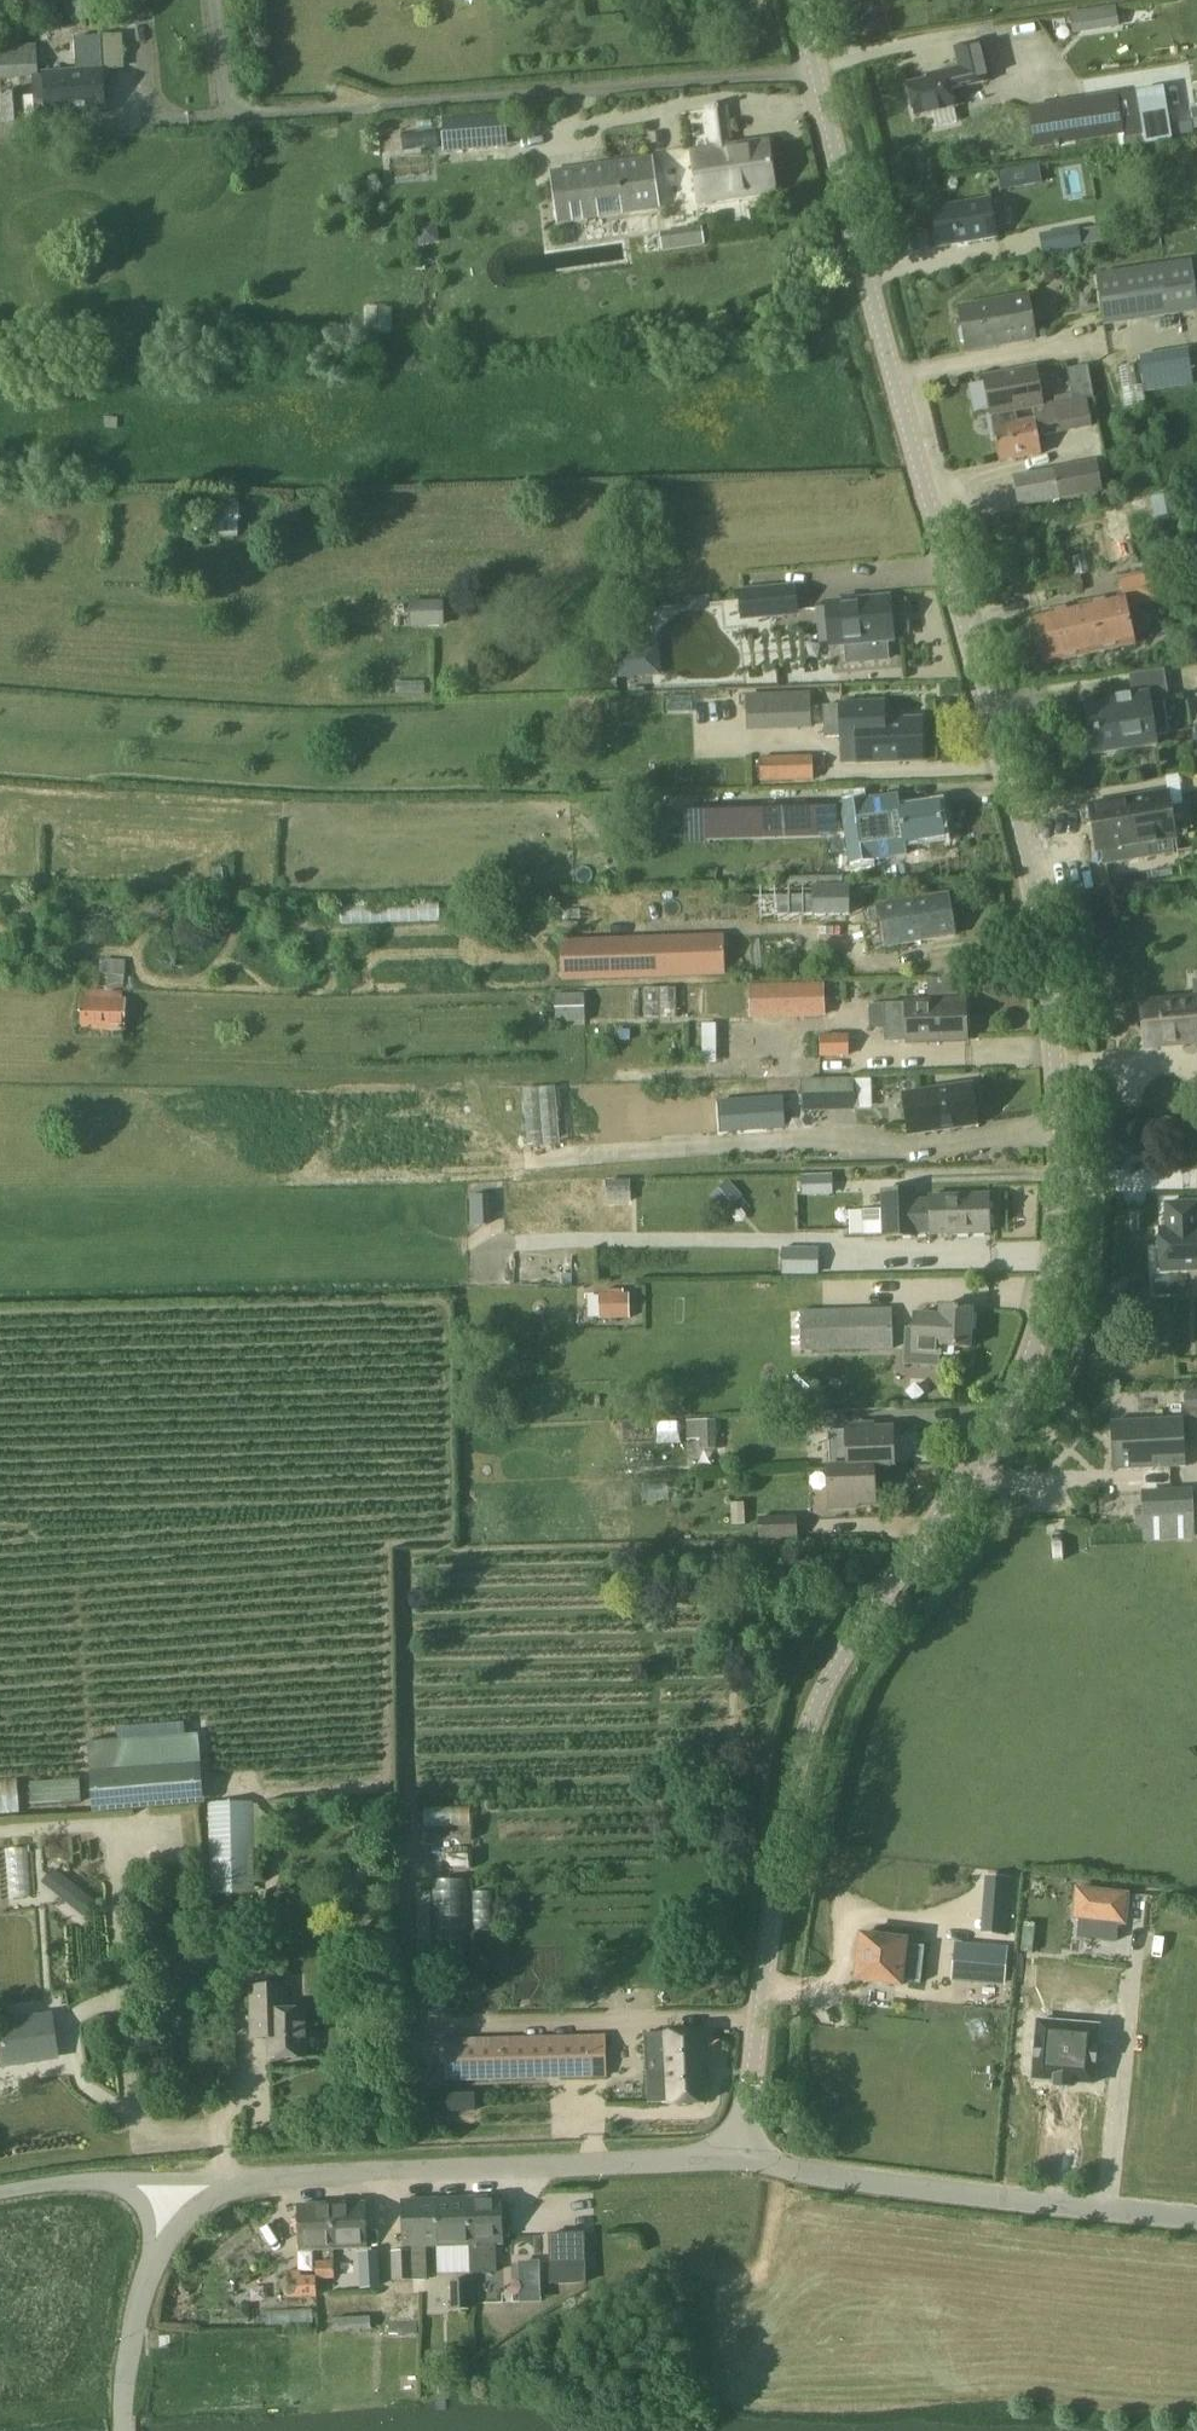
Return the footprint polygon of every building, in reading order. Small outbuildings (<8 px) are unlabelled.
[(13,17),(12,0),(0,0),(0,17),(13,17)] [(1073,32),(1119,28),(1117,5),(1071,9),(1073,32)] [(106,113),(103,71),(101,36),(75,38),(77,72),(44,74),(46,116),(106,113)] [(932,113),(936,128),(957,122),(954,108),(954,107),(949,84),(962,80),(964,88),(987,82),(978,42),(954,48),(959,68),(926,76),(927,80),(907,85),(914,117),(932,113)] [(37,43),(0,45),(0,79),(39,77),(37,43)] [(22,93),(1,93),(3,125),(24,123),(22,93)] [(1124,135),(1116,93),(1029,107),(1035,150),(1124,135)] [(732,146),(726,106),(706,109),(712,149),(691,152),(699,204),(775,193),(768,141),(732,146)] [(444,150),(503,146),(502,129),(443,132),(444,150)] [(559,224),(658,209),(651,161),(552,175),(559,224)] [(1040,165),(998,170),(1001,189),(1042,184),(1040,165)] [(997,237),(995,226),(990,199),(932,209),(939,247),(997,237)] [(702,230),(661,235),(664,252),(705,247),(702,230)] [(1082,247),(1080,232),(1043,239),(1045,253),(1082,247)] [(1104,326),(1196,312),(1196,292),(1192,261),(1097,276),(1104,326)] [(1035,338),(1028,295),(959,308),(967,351),(1035,338)] [(1141,357),(1146,392),(1193,385),(1188,349),(1141,357)] [(1125,406),(1144,403),(1137,365),(1119,368),(1125,406)] [(1085,397),(1085,400),(1093,398),(1087,367),(1068,371),(1073,400),(1085,397)] [(1016,411),(1033,407),(1043,405),(1036,368),(984,378),(991,416),(1016,411)] [(1090,427),(1085,400),(1085,397),(1073,400),(1043,405),(1033,407),(1035,419),(1018,422),(1016,411),(991,416),(999,462),(1041,454),(1038,437),(1090,427)] [(1056,469),(1013,476),(1019,508),(1102,491),(1096,461),(1056,469)] [(244,509),(183,506),(181,540),(242,543),(244,509)] [(1124,595),(1127,609),(1157,602),(1150,572),(1120,579),(1123,595),(1124,595)] [(793,585),(738,590),(740,620),(796,614),(793,585)] [(1045,664),(1075,658),(1135,644),(1127,609),(1124,595),(1123,595),(1034,615),(1045,664)] [(889,597),(826,603),(827,607),(816,608),(820,644),(830,643),(831,646),(844,645),(846,665),(890,660),(888,641),(894,640),(889,597)] [(411,626),(445,625),(444,598),(410,599),(411,626)] [(1168,695),(1164,667),(1128,672),(1132,696),(1107,700),(1108,707),(1087,710),(1094,755),(1157,745),(1155,736),(1169,734),(1164,703),(1150,705),(1149,698),(1168,695)] [(810,694),(746,696),(747,730),(811,728),(810,694)] [(923,760),(921,719),(884,720),(884,701),(840,703),(842,743),(842,763),(858,763),(923,760)] [(760,783),(813,782),(812,759),(760,759),(760,783)] [(1169,791),(1128,798),(1131,819),(1143,817),(1147,843),(1176,839),(1169,791)] [(876,860),(876,859),(907,854),(905,843),(944,837),(939,803),(898,809),(896,797),(867,801),(867,800),(842,804),(850,864),(876,860)] [(1097,851),(1105,850),(1108,866),(1150,859),(1147,843),(1143,817),(1131,819),(1128,798),(1089,804),(1097,851)] [(838,832),(837,800),(703,804),(704,836),(838,832)] [(816,915),(849,915),(850,887),(815,888),(816,915)] [(956,934),(950,894),(880,904),(886,945),(956,934)] [(368,921),(420,919),(419,905),(367,907),(368,921)] [(726,976),(724,934),(561,939),(562,981),(726,976)] [(104,984),(125,983),(125,958),(103,958),(104,984)] [(928,978),(929,996),(958,996),(958,978),(928,978)] [(825,1017),(825,989),(825,982),(749,984),(751,1020),(825,1017)] [(644,1015),(677,1014),(676,988),(643,989),(644,1015)] [(79,1029),(126,1031),(127,998),(124,998),(124,990),(84,989),(84,996),(82,997),(79,1029)] [(586,1020),(585,991),(555,993),(556,1022),(586,1020)] [(1196,1043),(1196,997),(1140,1002),(1145,1048),(1196,1043)] [(907,1041),(931,1040),(967,1039),(966,1001),(905,1003),(905,1004),(885,1004),(886,1041),(907,1040),(907,1041)] [(819,1058),(848,1058),(848,1037),(819,1037),(819,1058)] [(802,1083),(803,1113),(853,1111),(852,1081),(802,1083)] [(979,1124),(973,1084),(901,1094),(907,1134),(979,1124)] [(557,1086),(524,1088),(527,1142),(559,1141),(557,1086)] [(719,1102),(722,1134),(786,1130),(784,1097),(719,1102)] [(834,1194),(834,1175),(802,1176),(802,1195),(834,1194)] [(929,1196),(929,1199),(916,1200),(916,1190),(882,1191),(883,1211),(864,1212),(864,1236),(917,1235),(917,1232),(930,1232),(930,1234),(990,1233),(989,1194),(929,1196)] [(1166,1203),(1167,1242),(1160,1242),(1161,1269),(1196,1268),(1196,1202),(1166,1203)] [(818,1276),(818,1251),(782,1250),(782,1276),(818,1276)] [(600,1321),(630,1320),(629,1294),(600,1295),(600,1321)] [(890,1384),(917,1385),(919,1353),(941,1354),(941,1347),(970,1349),(972,1308),(940,1306),(940,1316),(914,1314),(912,1354),(892,1352),(890,1384)] [(894,1349),(893,1308),(800,1310),(802,1352),(894,1349)] [(1188,1424),(1196,1424),(1196,1383),(1187,1383),(1188,1424)] [(718,1447),(717,1417),(686,1418),(687,1437),(701,1436),(702,1448),(718,1447)] [(1186,1465),(1185,1449),(1196,1449),(1196,1424),(1184,1425),(1183,1419),(1111,1422),(1113,1469),(1186,1465)] [(828,1466),(894,1463),(892,1428),(846,1430),(847,1436),(826,1437),(828,1466)] [(894,1465),(894,1463),(828,1466),(830,1504),(875,1502),(874,1466),(894,1465)] [(1192,1514),(1190,1487),(1143,1488),(1144,1516),(1192,1514)] [(798,1537),(798,1515),(758,1517),(759,1539),(798,1537)] [(193,1734),(89,1742),(94,1812),(199,1803),(193,1734)] [(32,1803),(81,1801),(80,1777),(31,1779),(32,1803)] [(19,1807),(17,1781),(0,1783),(0,1808),(19,1807)] [(210,1805),(212,1877),(213,1892),(251,1892),(251,1877),(249,1804),(210,1805)] [(424,1825),(470,1824),(470,1807),(424,1808),(424,1825)] [(9,1896),(30,1895),(27,1847),(7,1848),(9,1896)] [(56,1866),(43,1881),(84,1917),(97,1902),(56,1866)] [(986,1896),(1010,1898),(1011,1879),(988,1877),(986,1896)] [(466,1947),(467,1878),(434,1878),(433,1947),(466,1947)] [(1129,1895),(1078,1890),(1076,1918),(1080,1918),(1078,1937),(1118,1941),(1120,1922),(1126,1922),(1129,1895)] [(903,1980),(921,1982),(925,1947),(907,1945),(908,1940),(862,1934),(857,1980),(902,1986),(903,1980)] [(1003,1982),(1006,1949),(958,1945),(955,1978),(1003,1982)] [(1059,1982),(1028,1978),(1021,2044),(1038,2046),(1034,2076),(1056,2079),(1055,2083),(1073,2085),(1073,2080),(1095,2083),(1101,2025),(1046,2019),(1048,2002),(1057,2003),(1059,1982)] [(306,2058),(305,2010),(287,2010),(286,1986),(251,1987),(253,2039),(270,2038),(270,2059),(306,2058)] [(0,2034),(0,2043),(2,2073),(51,2070),(48,2030),(0,2034)] [(645,2036),(648,2104),(704,2101),(701,2033),(647,2035),(647,2036),(645,2036)] [(445,2040),(447,2080),(606,2076),(604,2036),(445,2040)] [(448,2111),(475,2111),(475,2094),(447,2095),(448,2111)] [(468,2199),(470,2245),(471,2272),(497,2271),(496,2244),(503,2244),(501,2198),(468,2199)] [(468,2199),(436,2200),(438,2246),(470,2245),(468,2199)] [(438,2246),(436,2200),(403,2201),(404,2251),(392,2251),(393,2280),(413,2280),(413,2281),(428,2281),(427,2247),(438,2246)] [(365,2203),(332,2204),(334,2249),(367,2248),(365,2203)] [(334,2249),(332,2204),(299,2205),(301,2251),(334,2249)] [(552,2235),(553,2287),(588,2287),(587,2234),(552,2235)] [(381,2285),(380,2256),(360,2257),(361,2286),(381,2285)] [(335,2279),(335,2278),(334,2260),(317,2261),(317,2280),(335,2279)] [(318,2298),(317,2295),(316,2276),(302,2277),(301,2271),(287,2271),(288,2299),(318,2298)] [(532,2296),(531,2272),(514,2273),(515,2296),(532,2296)] [(452,2309),(469,2309),(468,2280),(452,2280),(452,2309)] [(333,2318),(334,2331),(373,2329),(372,2316),(333,2318)]
